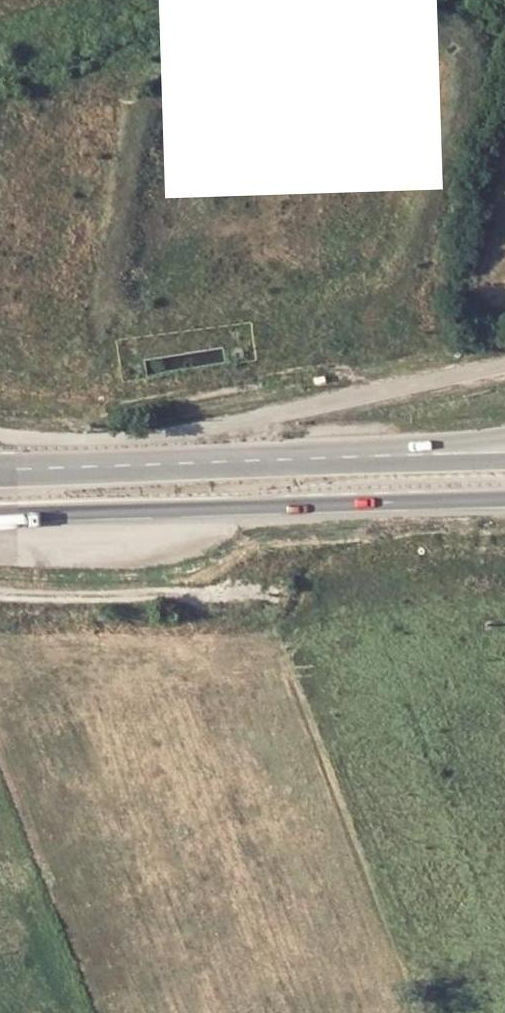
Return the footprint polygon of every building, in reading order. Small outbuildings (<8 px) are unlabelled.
[(314,378),(315,386),(327,385),(326,377),(314,378)]
